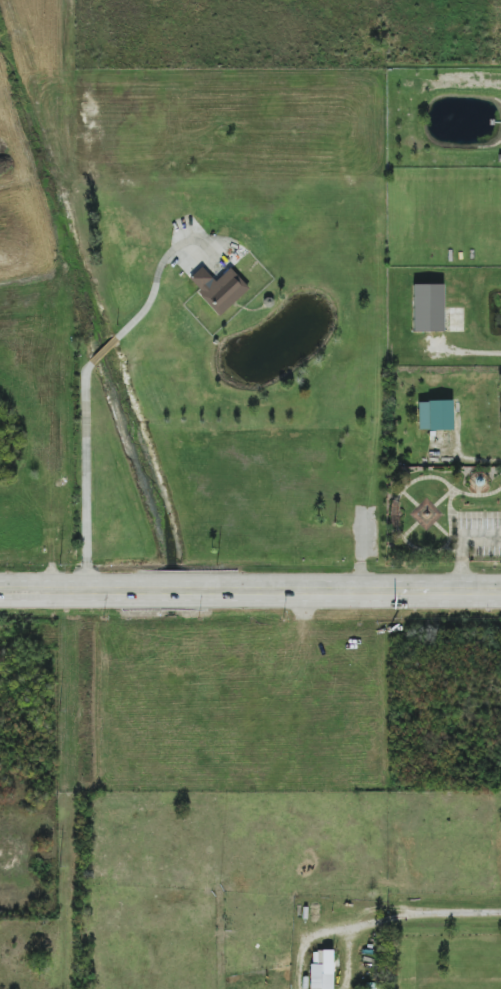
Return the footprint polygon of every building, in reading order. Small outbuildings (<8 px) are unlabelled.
[(225,252),(236,264),(249,252),(238,241),(225,252)] [(219,316),(248,288),(229,268),(215,281),(201,267),(186,281),(219,316)] [(413,332),(443,332),(443,284),(412,284),(413,332)] [(452,400),(418,401),(418,431),(452,430),(452,400)] [(332,951),(310,951),(310,988),(332,988),(332,951)]
